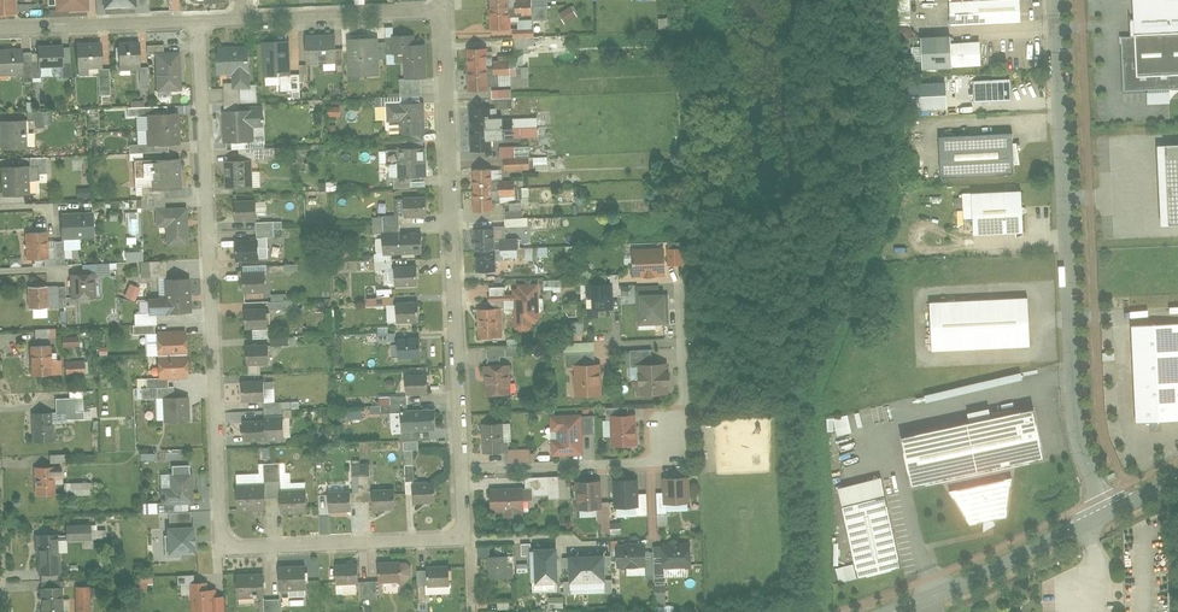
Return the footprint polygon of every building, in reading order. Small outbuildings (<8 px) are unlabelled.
[(16,19),(15,0),(0,0),(0,20),(16,19)] [(60,12),(87,10),(86,0),(59,0),(60,12)] [(149,11),(149,0),(101,0),(102,2),(97,2),(97,14),(149,11)] [(510,5),(510,0),(494,0),(493,32),(512,33),(512,17),(541,18),(541,5),(510,5)] [(910,21),(910,0),(897,0),(896,21),(910,21)] [(949,2),(950,24),(1019,21),(1018,0),(994,0),(949,2)] [(1121,36),(1123,91),(1177,89),(1177,0),(1132,0),(1133,35),(1121,36)] [(564,23),(576,16),(570,6),(558,13),(564,23)] [(530,58),(529,29),(514,30),(515,58),(530,58)] [(386,57),(398,57),(398,84),(422,83),(421,45),(408,45),(408,33),(386,33),(386,57)] [(979,42),(950,43),(949,36),(920,37),(921,69),(951,67),(980,66),(979,42)] [(373,37),(345,38),(346,73),(374,73),(373,37)] [(333,38),(304,39),(304,61),(333,60),(333,38)] [(286,74),(285,39),(259,40),(260,75),(286,74)] [(250,141),(246,42),(215,43),(216,68),(230,67),(231,90),(221,90),(223,142),(250,141)] [(139,67),(139,45),(116,45),(115,66),(139,67)] [(489,96),(489,79),(514,79),(514,62),(488,62),(488,47),(471,47),(471,96),(489,96)] [(62,69),(63,48),(39,48),(38,68),(62,69)] [(103,67),(103,48),(78,48),(78,67),(103,67)] [(176,94),(176,51),(152,51),(152,94),(176,94)] [(28,77),(28,53),(0,53),(0,77),(28,77)] [(1009,79),(974,81),(975,102),(1010,101),(1009,79)] [(944,82),(906,83),(907,110),(946,108),(944,82)] [(511,107),(511,89),(491,89),(491,99),(496,99),(496,107),(511,107)] [(419,138),(420,104),(385,104),(385,122),(399,122),(399,138),(419,138)] [(43,124),(52,123),(51,110),(26,112),(26,120),(35,119),(35,127),(43,127),(43,124)] [(491,110),(473,110),(473,157),(491,157),(491,137),(515,137),(515,121),(491,121),(491,110)] [(176,146),(176,113),(144,113),(144,146),(176,146)] [(31,149),(31,126),(3,126),(3,149),(31,149)] [(1012,134),(941,137),(943,177),(1014,174),(1012,134)] [(1159,226),(1177,225),(1177,145),(1156,146),(1159,226)] [(420,177),(419,146),(394,147),(394,177),(420,177)] [(284,156),(283,147),(265,148),(265,157),(284,156)] [(255,188),(254,154),(230,154),(231,189),(255,188)] [(471,175),(472,218),(501,218),(501,206),(514,206),(513,188),(502,188),(502,176),(528,176),(528,155),(499,155),(500,174),(471,175)] [(32,191),(32,158),(6,158),(7,191),(32,191)] [(181,190),(181,159),(148,159),(148,190),(181,190)] [(1020,190),(962,192),(963,219),(971,218),(971,235),(1021,233),(1020,190)] [(170,211),(170,197),(140,198),(140,217),(163,217),(164,248),(185,247),(184,210),(170,211)] [(429,223),(429,204),(403,203),(403,222),(429,223)] [(259,208),(238,208),(238,229),(259,229),(259,208)] [(126,213),(127,236),(139,235),(137,212),(126,213)] [(93,235),(93,213),(60,213),(60,235),(93,235)] [(49,227),(25,227),(25,262),(49,262),(49,227)] [(497,232),(479,232),(479,277),(497,277),(497,260),(529,260),(529,247),(513,247),(513,241),(497,241),(497,232)] [(425,241),(401,241),(401,257),(425,257),(425,241)] [(260,267),(259,245),(239,245),(239,267),(260,267)] [(124,251),(125,261),(142,260),(141,250),(124,251)] [(664,273),(663,254),(632,256),(632,274),(664,273)] [(682,271),(681,255),(668,256),(669,272),(682,271)] [(162,429),(188,427),(186,403),(172,404),(170,386),(187,385),(183,335),(155,337),(153,322),(190,319),(187,284),(167,285),(166,268),(139,270),(141,294),(158,293),(159,307),(144,308),(146,323),(131,324),(132,342),(144,341),(146,363),(155,362),(157,383),(139,385),(141,407),(160,406),(162,429)] [(421,292),(421,273),(390,273),(390,292),(421,292)] [(72,274),(72,297),(93,297),(93,274),(72,274)] [(589,311),(614,310),(613,293),(617,293),(617,274),(597,275),(597,284),(588,285),(589,311)] [(267,300),(267,279),(247,279),(248,301),(267,300)] [(559,289),(559,280),(543,280),(543,289),(559,289)] [(129,283),(124,297),(135,300),(140,287),(129,283)] [(57,306),(58,286),(24,285),(24,306),(57,306)] [(482,316),(483,345),(504,344),(503,317),(513,316),(514,334),(532,333),(532,325),(538,325),(537,292),(515,293),(515,301),(505,301),(505,293),(490,293),(491,315),(482,316)] [(637,332),(668,331),(667,302),(657,302),(657,292),(636,293),(637,332)] [(270,294),(270,309),(297,309),(297,294),(270,294)] [(1027,299),(928,303),(930,350),(1026,346),(1026,345),(1029,345),(1027,299)] [(421,306),(394,306),(394,330),(422,330),(421,306)] [(268,315),(248,315),(248,335),(268,335),(268,315)] [(570,335),(582,335),(582,321),(571,321),(570,335)] [(1177,421),(1177,325),(1130,326),(1134,422),(1177,421)] [(61,336),(61,346),(77,346),(77,336),(61,336)] [(52,340),(33,340),(33,385),(52,385),(52,340)] [(269,366),(268,342),(249,342),(250,367),(269,366)] [(423,366),(423,346),(385,346),(385,366),(423,366)] [(493,350),(495,399),(515,398),(514,359),(534,359),(534,349),(493,350)] [(640,402),(667,401),(666,371),(651,372),(651,357),(629,357),(630,388),(640,387),(640,402)] [(576,402),(603,402),(601,359),(565,360),(566,374),(575,373),(576,402)] [(64,361),(64,374),(82,374),(82,361),(64,361)] [(430,380),(408,380),(408,400),(431,400),(430,380)] [(264,405),(264,384),(245,384),(245,405),(264,405)] [(292,422),(292,404),(266,404),(266,422),(292,422)] [(33,418),(33,448),(52,448),(52,432),(65,432),(65,419),(83,419),(82,405),(54,405),(54,418),(33,418)] [(969,422),(898,438),(909,488),(1041,459),(1030,408),(990,417),(988,408),(967,413),(969,422)] [(832,418),(837,436),(852,432),(847,414),(832,418)] [(439,435),(439,417),(413,417),(413,435),(439,435)] [(550,423),(551,464),(582,463),(581,440),(594,440),(593,422),(550,423)] [(609,423),(611,455),(638,454),(637,422),(609,423)] [(270,423),(248,423),(248,446),(270,446),(270,423)] [(507,431),(483,432),(484,461),(505,460),(505,469),(532,467),(531,456),(508,456),(507,431)] [(69,458),(38,458),(38,499),(57,499),(57,473),(69,473),(69,458)] [(370,467),(355,467),(355,489),(371,489),(370,467)] [(236,481),(237,516),(264,515),(263,491),(277,491),(278,517),(307,515),(306,489),(281,490),(281,469),(260,470),(260,480),(236,481)] [(154,483),(155,500),(190,498),(188,472),(161,474),(162,482),(154,483)] [(437,499),(436,478),(415,479),(415,500),(437,499)] [(901,569),(881,478),(837,488),(857,578),(901,569)] [(1011,478),(949,491),(970,524),(1005,516),(1011,478)] [(89,482),(63,483),(64,495),(90,494),(89,482)] [(489,497),(490,519),(534,518),(533,503),(549,502),(549,485),(524,486),(524,496),(489,497)] [(686,485),(665,486),(666,514),(687,513),(686,485)] [(402,486),(376,486),(376,504),(402,504),(402,486)] [(600,487),(578,488),(579,520),(602,519),(600,487)] [(355,507),(355,489),(331,489),(331,506),(355,507)] [(636,489),(616,490),(617,515),(637,514),(636,489)] [(64,524),(64,539),(98,539),(98,524),(64,524)] [(60,530),(40,531),(43,611),(63,611),(60,530)] [(616,553),(617,573),(643,573),(644,586),(654,585),(654,601),(666,600),(665,577),(689,576),(688,550),(659,551),(659,561),(643,561),(643,552),(616,553)] [(604,579),(603,555),(566,556),(567,583),(564,583),(564,594),(612,592),(612,579),(604,579)] [(536,585),(549,585),(548,561),(522,562),(523,578),(536,578),(536,585)] [(404,562),(374,563),(374,576),(363,576),(363,563),(337,563),(337,583),(360,583),(360,597),(377,596),(377,580),(404,580),(404,562)] [(488,564),(489,586),(507,585),(507,563),(488,564)] [(453,587),(453,566),(428,566),(427,587),(453,587)] [(310,589),(310,568),(279,568),(279,589),(310,589)] [(261,579),(235,581),(236,605),(263,603),(261,579)] [(198,582),(198,611),(209,610),(209,611),(228,611),(228,599),(219,599),(219,591),(209,592),(209,582),(198,582)] [(93,586),(76,586),(77,611),(93,611),(93,586)]
